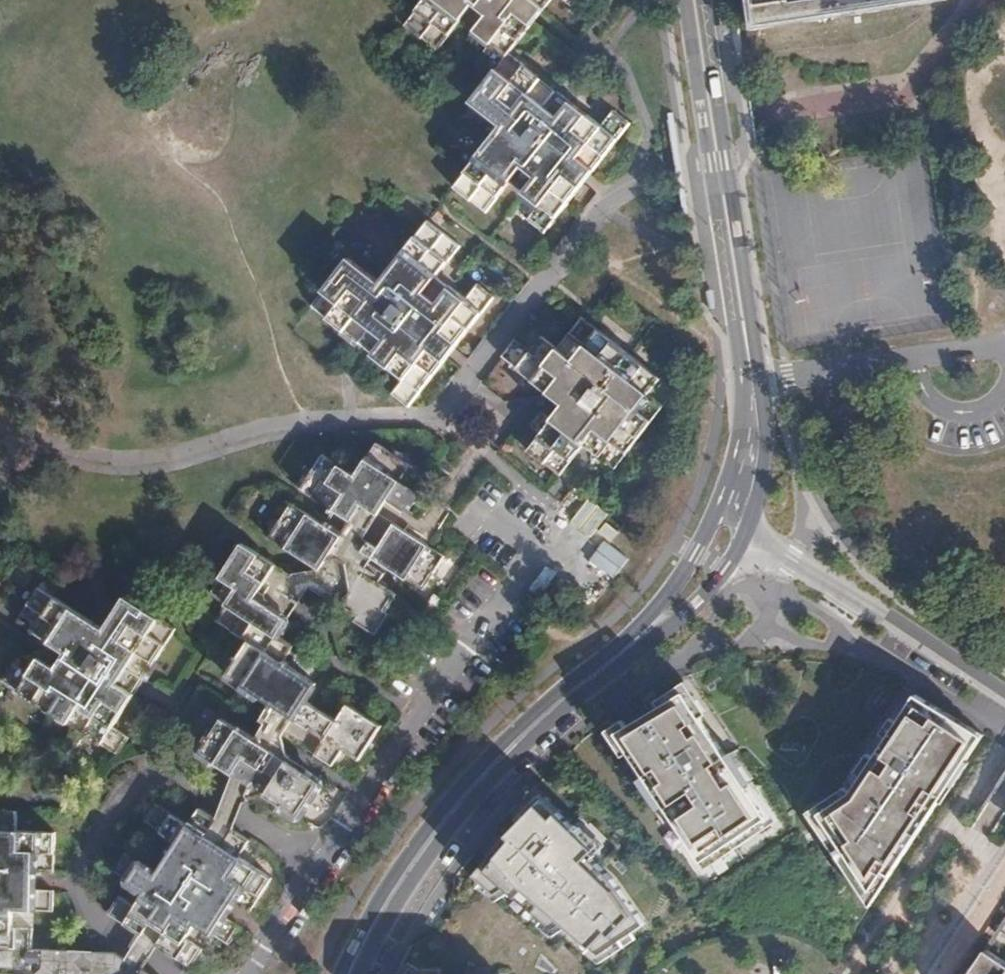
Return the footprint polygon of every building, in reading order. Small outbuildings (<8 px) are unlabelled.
[(532,25),(520,16),(532,1),(544,11),(551,0),(424,0),(404,25),(437,51),(461,21),(491,44),(479,60),(495,73),(509,54),(532,25)] [(758,22),(905,0),(755,0),(758,22)] [(520,16),(532,25),(544,11),(532,1),(520,16)] [(722,34),(730,33),(727,13),(719,14),(722,34)] [(600,127),(509,54),(495,73),(479,93),(471,103),(501,128),(465,174),(454,188),(486,213),(510,182),(539,206),(528,221),(544,233),(581,186),(569,176),(580,163),(592,172),(628,125),(612,112),(600,127)] [(581,186),(592,172),(580,163),(569,176),(581,186)] [(393,395),(409,406),(446,360),(434,351),(444,337),(457,346),(493,299),(477,287),(465,302),(435,278),(458,248),(427,222),(410,244),(379,284),(349,260),(312,307),(355,341),(404,380),(393,395)] [(709,310),(718,309),(715,288),(707,289),(709,310)] [(514,340),(502,357),(549,394),(560,380),(575,391),(563,405),(528,451),(559,475),(583,444),(614,468),(674,390),(582,319),(557,350),(542,338),(530,353),(514,340)] [(434,351),(446,360),(457,346),(444,337),(434,351)] [(560,380),(549,394),(563,405),(575,391),(560,380)] [(324,526),(296,507),(292,505),(282,521),(278,518),(266,535),(320,571),(330,555),(345,565),(325,597),(357,617),(354,622),(372,633),(396,595),(363,573),(372,558),(422,590),(443,557),(379,516),(390,500),(405,509),(428,476),(377,443),(355,476),(323,455),(312,473),(309,470),(298,486),(331,508),(329,512),(331,514),(324,526)] [(292,505),(296,507),(301,499),(295,495),(289,503),(292,505)] [(276,566),(243,544),(210,595),(227,605),(217,621),(249,641),(240,656),(236,654),(224,672),(278,707),(267,724),(274,728),(334,766),(344,750),(360,760),(382,728),(348,705),(337,721),(306,700),(316,684),(288,665),(289,663),(285,661),(294,647),(277,636),(288,620),(255,598),(276,566)] [(2,681),(53,714),(60,701),(75,711),(68,724),(118,756),(129,737),(113,727),(174,630),(125,598),(105,630),(40,587),(18,621),(50,642),(30,674),(14,664),(2,681)] [(633,723),(619,732),(705,862),(769,818),(683,693),(662,706),(633,723)] [(877,897),(984,735),(919,695),(852,794),(822,815),(877,897)] [(60,701),(53,714),(68,724),(75,711),(60,701)] [(263,745),(223,719),(201,753),(241,778),(301,818),(323,783),(263,745)] [(225,896),(234,902),(250,912),(272,879),(239,858),(249,842),(224,826),(200,809),(189,825),(157,804),(146,822),(178,842),(158,874),(125,853),(114,870),(146,891),(136,906),(120,896),(108,913),(149,939),(191,967),(203,949),(187,938),(196,923),(229,945),(240,927),(224,917),(215,911),(225,896)] [(511,836),(478,874),(498,893),(506,888),(555,929),(564,923),(602,955),(646,923),(618,884),(594,861),(602,852),(561,814),(555,820),(540,805),(516,831),(511,836)] [(32,951),(34,930),(13,929),(14,911),(53,913),(53,892),(25,890),(25,872),(54,873),(56,833),(17,831),(18,812),(0,811),(0,950),(32,951)] [(224,917),(234,902),(225,896),(215,911),(224,917)] [(143,972),(130,964),(116,954),(32,951),(0,950),(0,973),(145,973),(143,972)] [(986,950),(970,973),(1004,973),(1004,962),(986,950)]
